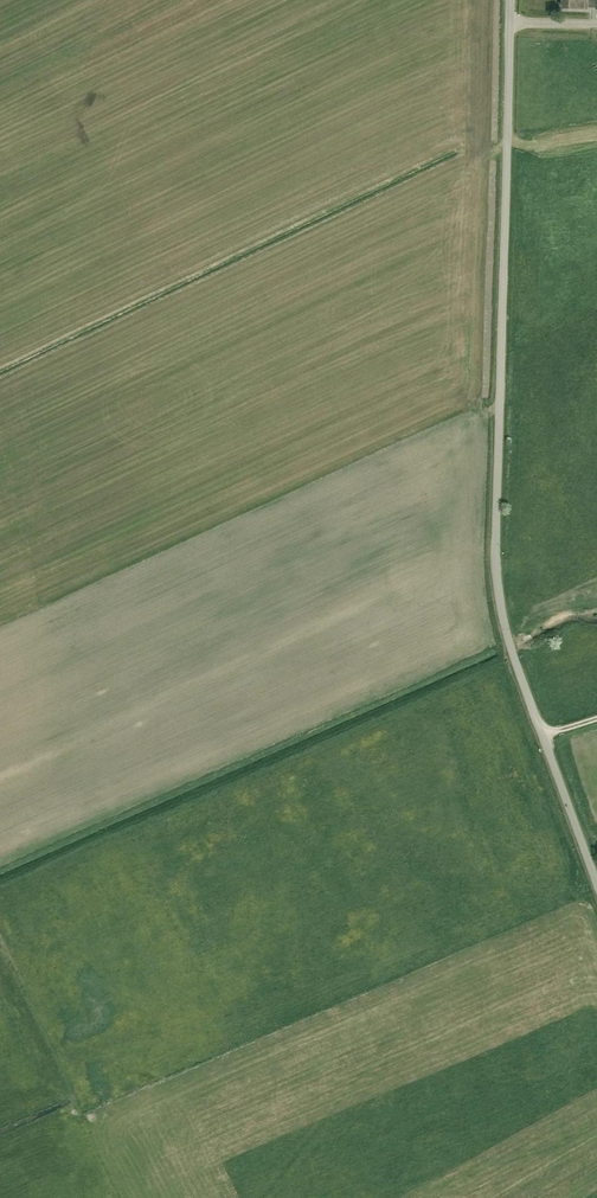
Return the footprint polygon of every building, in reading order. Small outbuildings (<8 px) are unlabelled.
[(562,7),(575,7),(575,9),(588,9),(588,8),(595,8),(595,9),(596,9),(596,0),(563,0),(562,7)]
